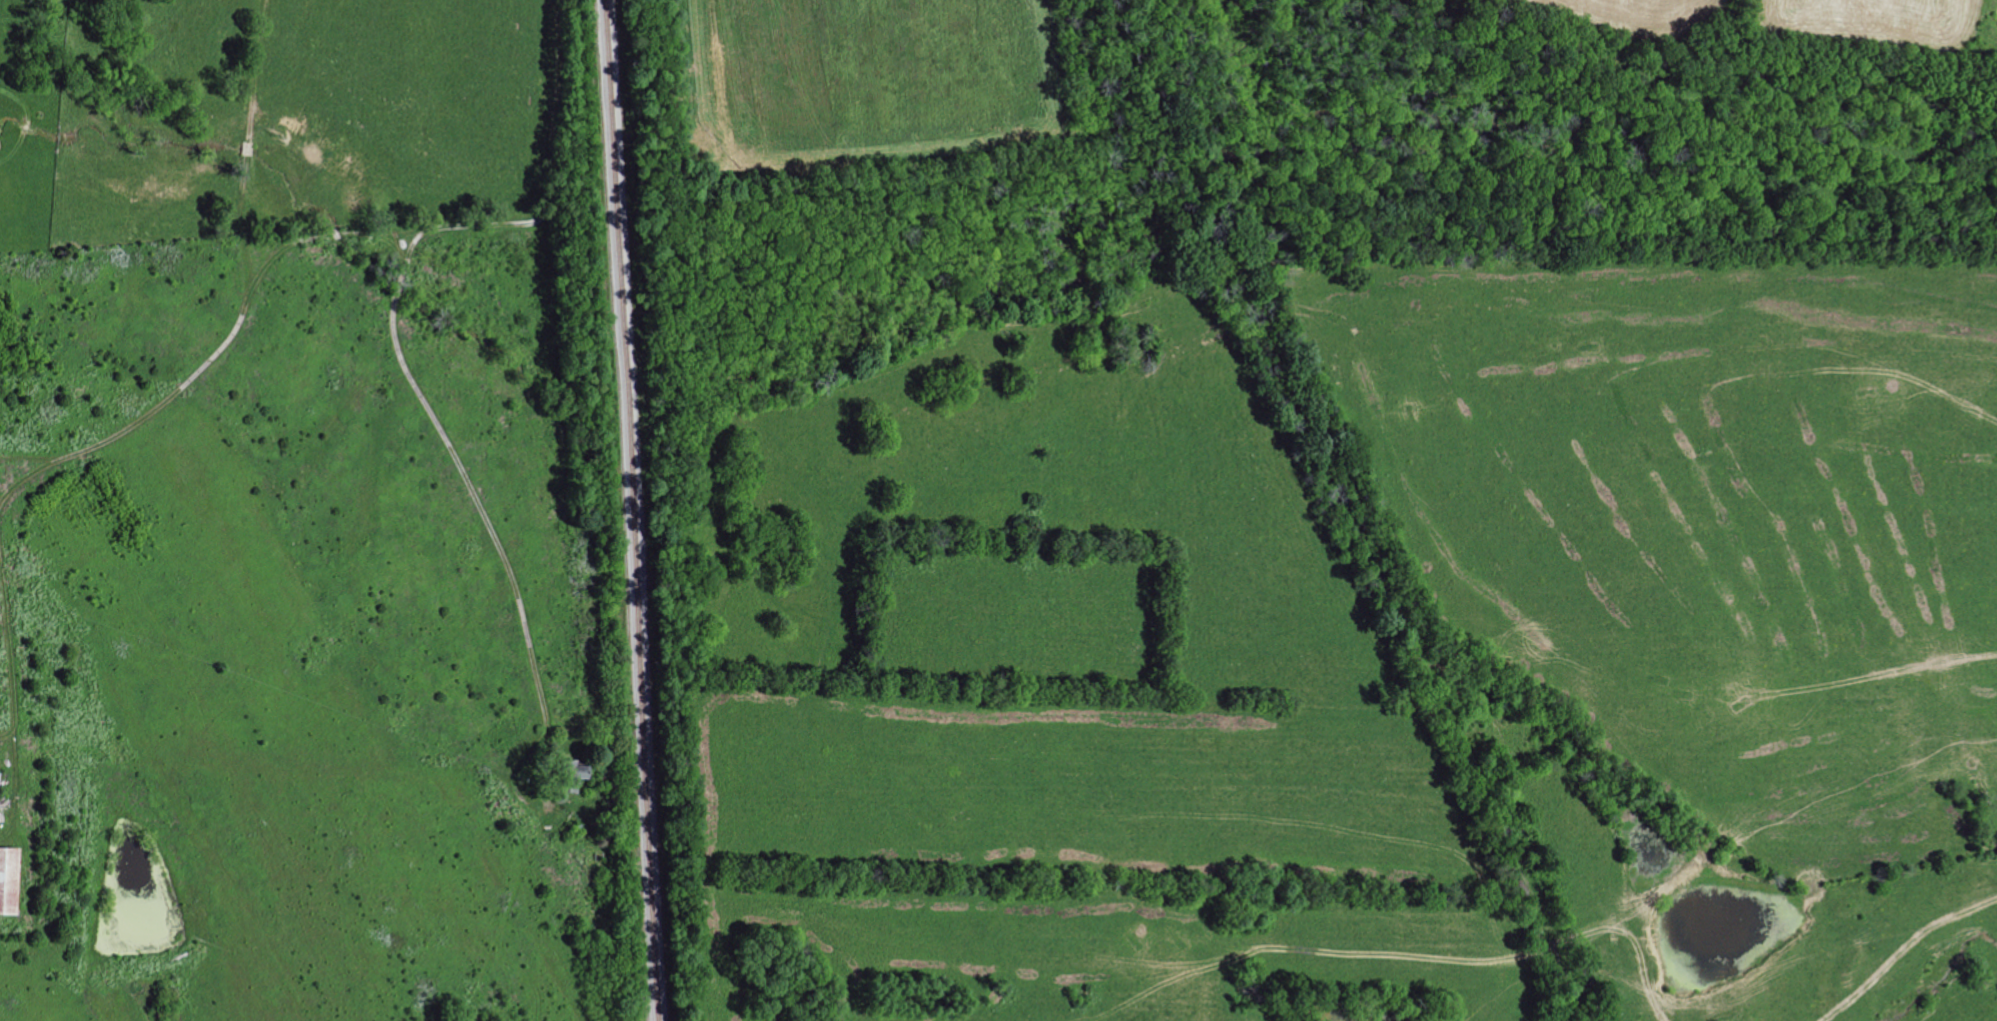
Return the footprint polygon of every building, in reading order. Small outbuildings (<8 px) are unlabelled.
[(12,914),(14,848),(0,847),(0,914),(12,914)]
